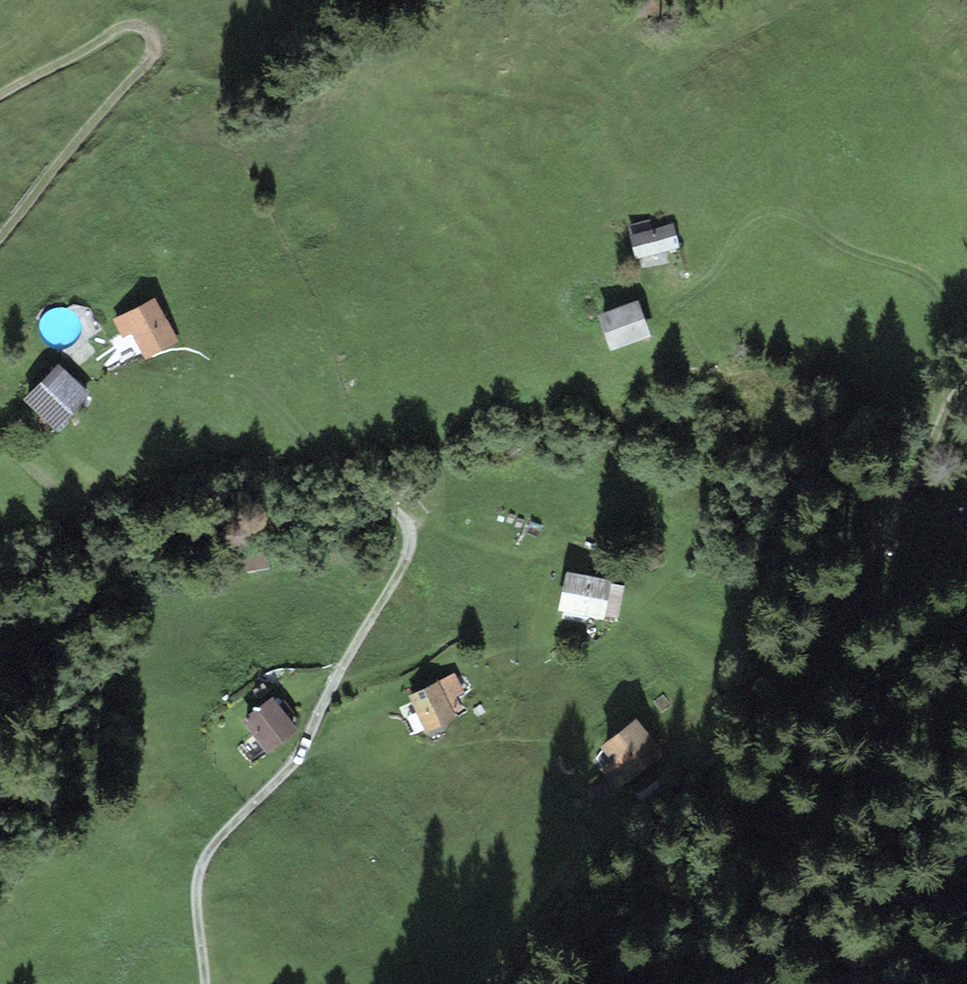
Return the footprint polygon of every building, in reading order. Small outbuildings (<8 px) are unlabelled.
[(677,223),(630,234),(636,256),(682,244),(677,223)] [(638,299),(596,313),(609,353),(650,339),(638,299)] [(156,303),(119,326),(142,365),(168,349),(157,331),(169,325),(156,303)] [(60,363),(25,396),(56,430),(92,397),(60,363)] [(633,588),(568,573),(559,611),(624,626),(633,588)] [(458,675),(410,699),(431,738),(478,714),(458,675)] [(277,701),(246,721),(267,754),(298,733),(277,701)] [(644,722),(593,752),(614,787),(665,757),(644,722)]
